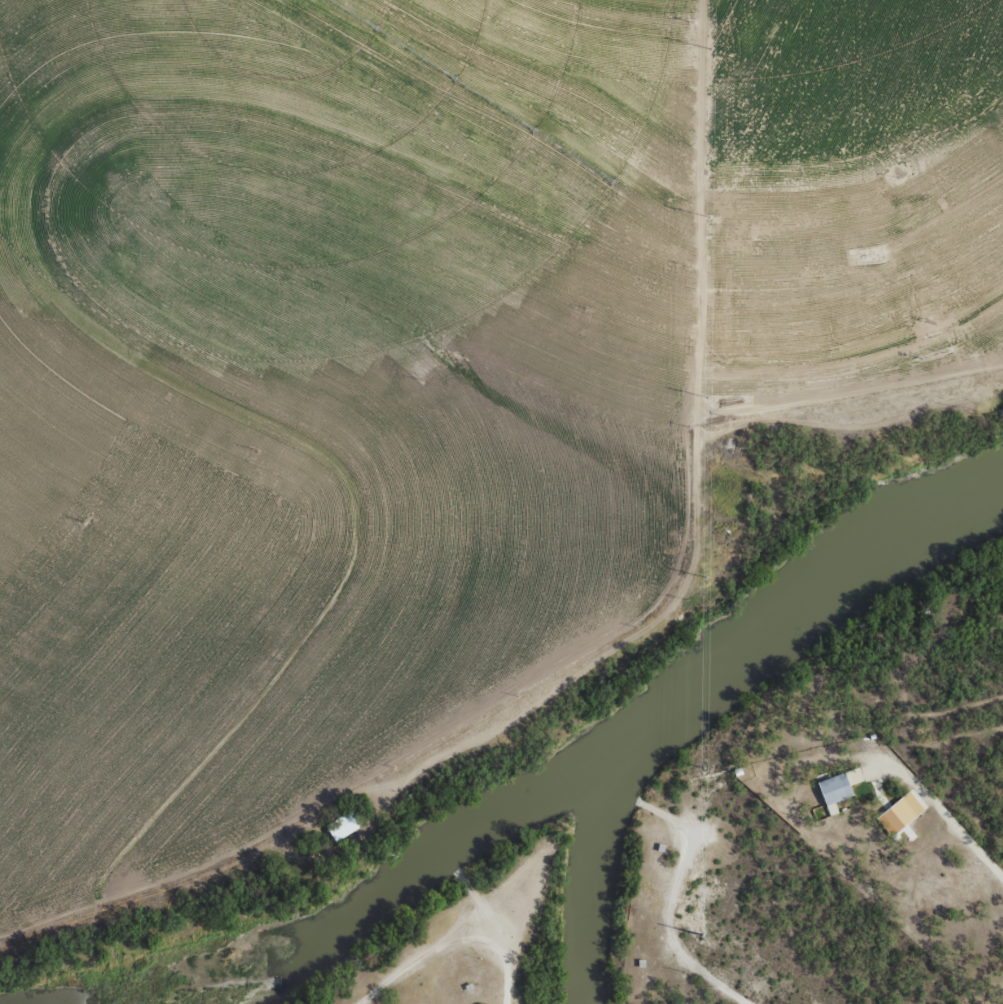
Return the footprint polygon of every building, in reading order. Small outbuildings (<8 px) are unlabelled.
[(853,796),(846,772),(819,781),(830,815),(838,812),(835,802),(853,796)] [(882,812),(896,832),(928,809),(914,789),(882,812)] [(361,827),(351,811),(326,827),(337,843),(361,827)]
